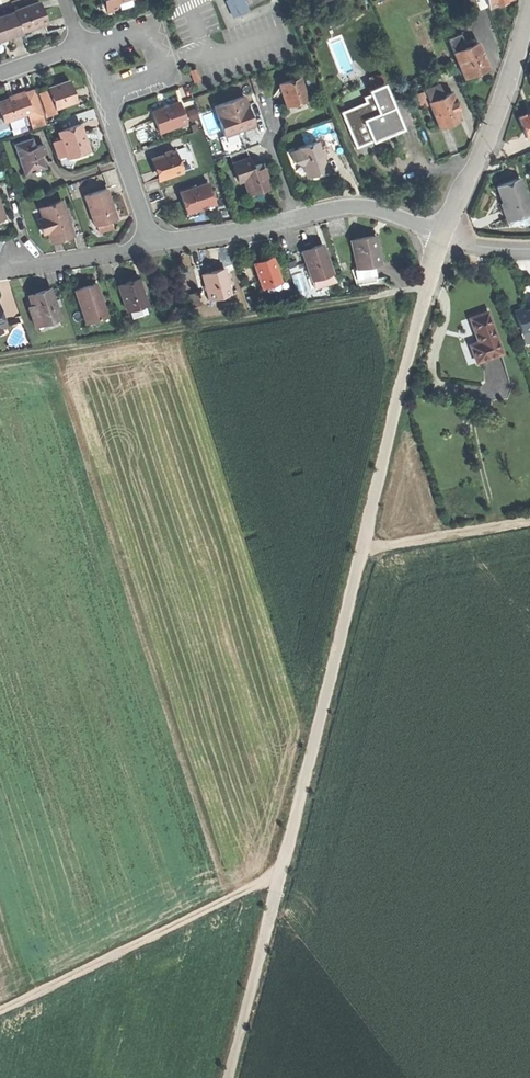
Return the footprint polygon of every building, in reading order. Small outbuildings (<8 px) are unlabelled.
[(232,1),(238,15),(249,10),(245,0),(233,0),(232,1)] [(488,6),(485,0),(476,0),(479,9),(488,6)] [(14,10),(15,11),(22,32),(45,24),(48,23),(40,1),(14,10)] [(7,39),(23,34),(22,32),(15,11),(0,17),(0,42),(7,39)] [(47,32),(45,24),(22,32),(23,34),(25,39),(37,35),(47,32)] [(448,38),(454,52),(465,47),(464,42),(466,42),(462,32),(448,38)] [(464,42),(465,47),(478,42),(477,39),(473,40),(473,39),(466,42),(464,42)] [(476,73),(488,68),(478,42),(465,47),(454,52),(464,78),(476,73)] [(379,59),(386,74),(394,71),(388,56),(379,59)] [(196,68),(190,70),(194,81),(200,79),(196,68)] [(250,78),(255,93),(263,91),(258,75),(250,78)] [(279,84),(287,106),(297,102),(308,99),(300,77),(279,84)] [(49,87),(56,108),(76,101),(69,80),(58,84),(49,87)] [(370,93),(378,113),(392,107),(382,84),(368,90),(370,93)] [(35,89),(26,93),(33,113),(28,114),(30,120),(44,116),(35,89)] [(33,113),(26,93),(25,91),(17,94),(17,96),(10,99),(0,102),(0,109),(4,122),(28,114),(33,113)] [(429,101),(440,127),(451,123),(460,119),(457,111),(461,110),(457,100),(455,101),(452,92),(442,96),(436,98),(429,101)] [(355,146),(371,139),(370,136),(363,119),(378,113),(370,93),(363,96),(365,101),(340,112),(355,146)] [(427,96),(429,101),(436,98),(435,96),(434,93),(427,96)] [(156,122),(159,131),(187,122),(180,102),(152,111),(156,122)] [(218,115),(224,135),(245,129),(254,126),(248,106),(218,115)] [(187,111),(192,121),(201,117),(197,107),(187,111)] [(378,113),(363,119),(370,136),(380,131),(382,136),(391,132),(402,127),(393,107),(392,107),(378,113)] [(518,117),(526,137),(529,136),(529,112),(528,113),(518,117)] [(47,124),(44,116),(30,120),(33,129),(47,124)] [(61,139),(66,155),(88,148),(86,143),(84,138),(83,138),(79,124),(58,131),(61,139)] [(372,140),(382,136),(380,131),(370,136),(371,139),(372,140)] [(14,144),(22,167),(32,163),(35,171),(46,167),(43,157),(42,154),(48,152),(45,144),(35,147),(32,138),(14,144)] [(58,158),(66,155),(61,139),(53,142),(58,158)] [(300,165),(303,174),(314,171),(323,168),(314,143),(295,149),(295,150),(300,165)] [(89,151),(88,148),(66,155),(67,158),(89,151)] [(182,148),(175,150),(182,171),(189,169),(186,162),(190,161),(187,152),(183,153),(182,148)] [(158,168),(161,178),(182,171),(175,150),(154,157),(158,168)] [(298,166),(300,165),(295,150),(287,153),(289,161),(298,166)] [(24,174),(35,171),(32,163),(22,167),(24,174)] [(242,172),(248,191),(259,188),(268,185),(262,166),(242,172)] [(497,186),(502,200),(505,208),(503,209),(508,221),(509,220),(529,213),(529,205),(520,178),(497,186)] [(183,203),(186,213),(214,204),(207,183),(180,192),(183,203)] [(84,195),(94,226),(117,218),(110,198),(106,188),(84,195)] [(47,230),(50,239),(61,235),(71,231),(67,219),(66,219),(63,211),(64,211),(67,210),(66,208),(63,209),(60,200),(39,207),(42,217),(37,219),(42,232),(47,230)] [(509,220),(511,225),(518,225),(523,223),(527,225),(529,224),(529,213),(509,220)] [(351,240),(357,269),(374,266),(381,264),(379,249),(375,250),(372,236),(362,238),(351,240)] [(301,251),(312,281),(332,274),(322,244),(311,248),(301,251)] [(253,263),(260,285),(280,279),(272,256),(261,260),(253,263)] [(377,283),(374,266),(357,269),(351,270),(356,287),(377,283)] [(202,275),(208,300),(231,294),(224,269),(211,272),(202,275)] [(118,285),(127,311),(147,304),(138,278),(127,282),(118,285)] [(281,282),(280,279),(260,285),(262,289),(281,282)] [(75,290),(86,323),(106,316),(95,283),(84,287),(75,290)] [(35,326),(60,317),(50,288),(39,292),(28,296),(32,306),(34,313),(31,314),(35,326)] [(529,306),(515,311),(523,332),(529,329),(529,308),(529,306)] [(488,312),(470,318),(476,335),(479,334),(482,341),(479,342),(471,345),(477,363),(503,354),(488,312)]
